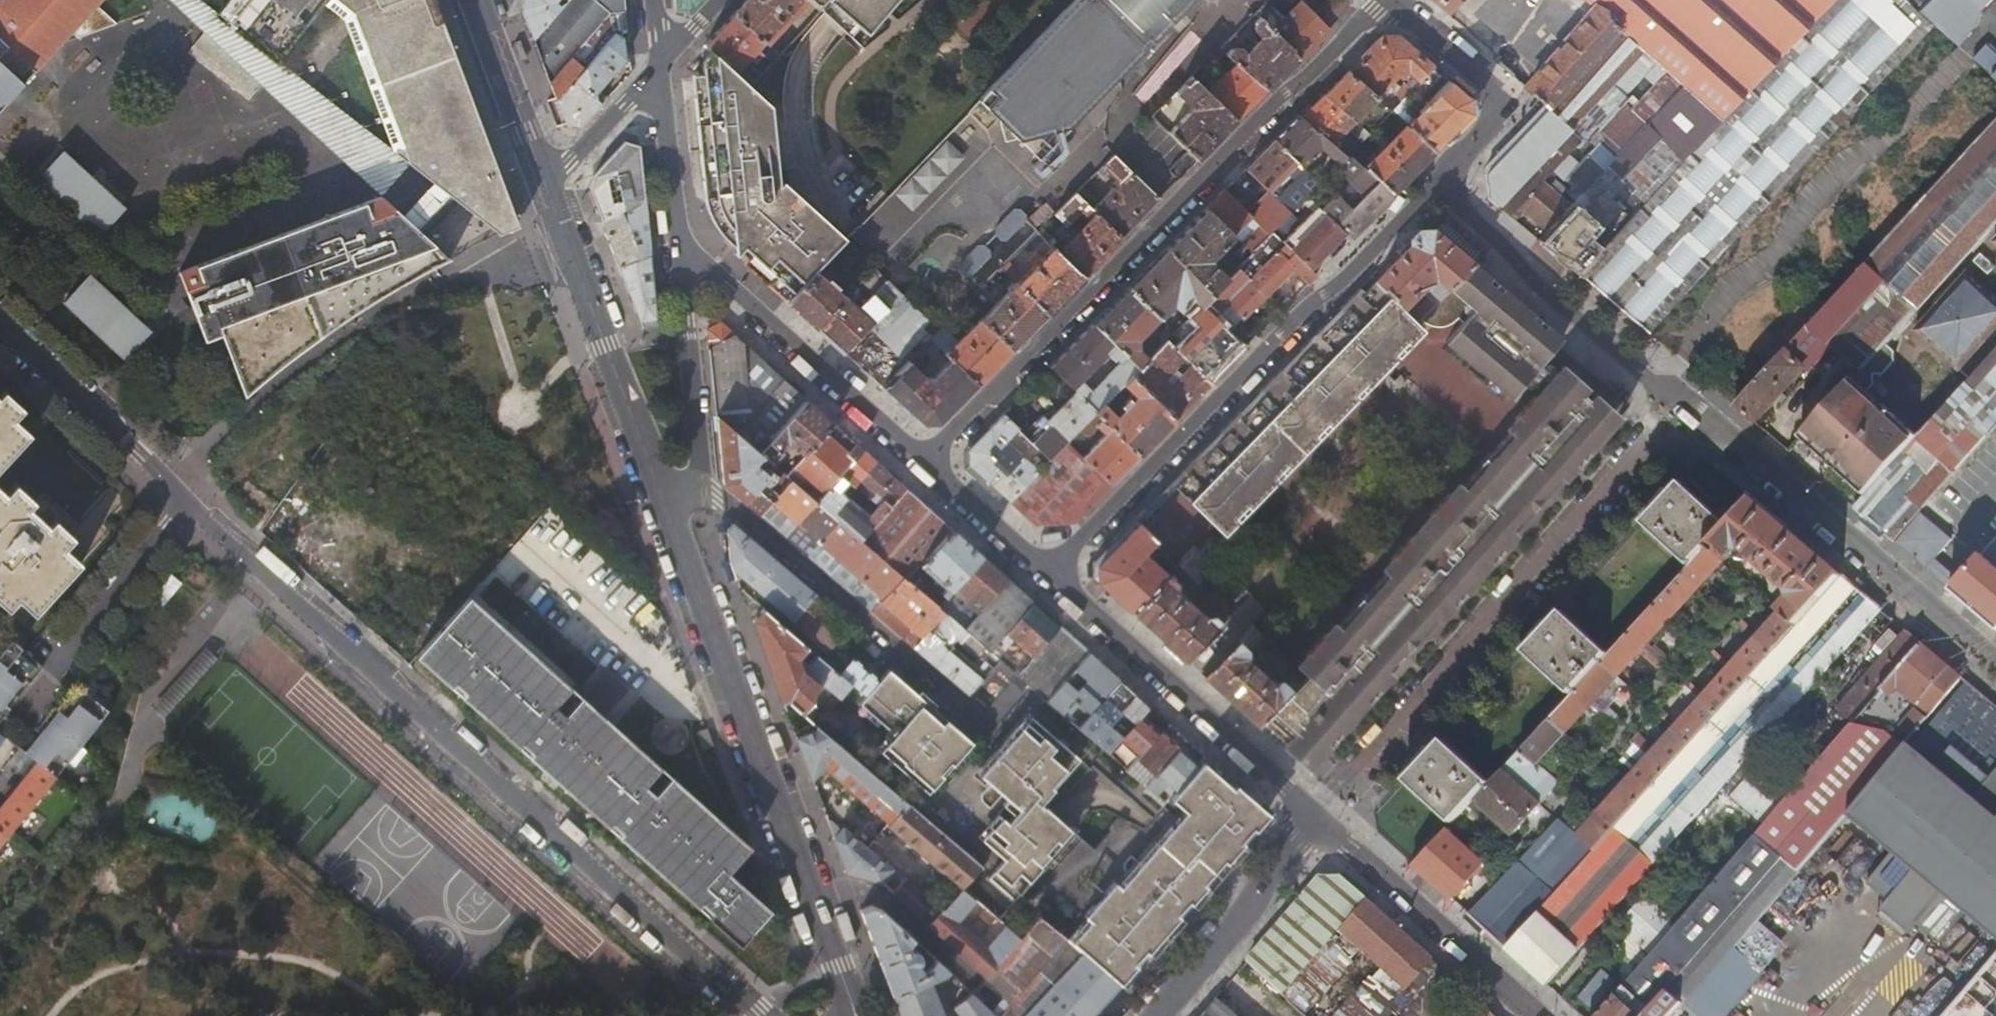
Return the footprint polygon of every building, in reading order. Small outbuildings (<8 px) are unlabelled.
[(2,2),(0,5),(0,115),(72,34),(79,40),(115,28),(93,10),(102,0),(4,0),(2,2)] [(204,33),(261,87),(383,194),(409,169),(281,65),(278,68),(195,0),(168,0),(204,33)] [(401,141),(419,159),(409,169),(383,194),(183,275),(212,343),(229,337),(245,398),(259,384),(274,371),(331,329),(354,313),(396,288),(443,258),(426,237),(469,194),(499,173),(434,0),(326,0),(324,2),(343,17),(401,141)] [(219,13),(277,61),(307,23),(296,15),(307,0),(229,0),(219,13)] [(523,9),(534,38),(567,0),(525,0),(523,9)] [(625,8),(624,0),(567,0),(534,38),(550,81),(610,12),(625,8)] [(675,8),(687,11),(697,0),(675,0),(675,8)] [(801,0),(745,0),(733,12),(764,40),(766,43),(785,23),(784,22),(792,13),(791,12),(801,0)] [(810,1),(820,9),(828,0),(810,0),(810,1)] [(820,9),(840,26),(848,17),(867,34),(895,0),(828,0),(820,9)] [(1071,124),(1090,104),(1192,0),(1074,0),(978,100),(1018,139),(1071,124)] [(1301,0),(1274,28),(1301,55),(1328,27),(1301,0)] [(1301,0),(1328,27),(1352,4),(1351,0),(1323,0),(1302,0),(1301,0)] [(1447,12),(1457,0),(1433,0),(1447,12)] [(1527,87),(1536,95),(1550,108),(1573,128),(1595,104),(1612,86),(1618,79),(1644,51),(1657,63),(1684,86),(1701,101),(1722,120),(1725,116),(1795,40),(1832,0),(1586,0),(1597,10),(1527,87)] [(1795,40),(1725,116),(1722,120),(1673,172),(1646,202),(1624,225),(1602,249),(1580,274),(1592,284),(1671,198),(1738,126),(1800,59),(1854,0),(1832,0),(1795,40)] [(1638,323),(1649,333),(1869,94),(1874,89),(1878,84),(1933,24),(1917,10),(1906,0),(1894,0),(1888,6),(1909,26),(1813,131),(1733,217),(1638,323)] [(1917,10),(1927,0),(1906,0),(1917,10)] [(1979,10),(1988,0),(1927,0),(1917,10),(1933,24),(1956,45),(1972,28),(1979,10)] [(799,12),(808,21),(813,16),(820,9),(810,1),(799,12)] [(757,48),(764,40),(733,12),(705,43),(710,48),(711,47),(737,70),(749,57),(753,60),(762,51),(757,48)] [(1234,47),(1228,41),(1222,47),(1226,51),(1234,58),(1247,69),(1269,88),(1301,55),(1274,28),(1257,12),(1250,18),(1255,23),(1254,28),(1264,36),(1260,43),(1258,42),(1253,48),(1254,49),(1247,55),(1238,46),(1234,47)] [(1686,212),(1608,298),(1614,303),(1875,20),(1868,14),(1816,69),(1750,141),(1686,212)] [(1882,26),(1875,20),(1614,303),(1623,310),(1653,276),(1702,223),(1776,142),(1882,26)] [(562,74),(552,84),(566,124),(580,127),(602,103),(592,93),(624,58),(623,37),(611,28),(602,39),(606,42),(595,55),(589,50),(585,56),(590,60),(580,72),(577,69),(569,78),(562,74)] [(261,87),(204,33),(190,48),(247,102),(261,87)] [(1410,71),(1421,81),(1434,67),(1397,36),(1383,35),(1349,71),(1378,98),(1392,111),(1398,105),(1402,101),(1395,94),(1390,100),(1382,93),(1399,75),(1404,79),(1410,71)] [(1221,57),(1226,51),(1222,47),(1215,41),(1210,47),(1221,57)] [(1974,61),(1986,71),(1995,80),(1995,50),(1989,43),(1974,61)] [(772,102),(751,83),(742,76),(737,70),(711,47),(710,48),(714,51),(707,60),(704,58),(702,65),(705,94),(695,95),(704,158),(711,199),(713,210),(716,219),(723,231),(727,237),(740,249),(744,244),(746,247),(794,292),(816,270),(829,256),(846,238),(783,180),(778,185),(772,102)] [(1632,91),(1657,63),(1644,51),(1618,79),(1632,91)] [(1232,66),(1207,90),(1237,120),(1267,89),(1269,88),(1247,69),(1234,58),(1229,63),(1232,66)] [(752,65),(742,76),(751,83),(760,73),(752,65)] [(1415,104),(1444,75),(1434,67),(1421,81),(1406,96),(1411,101),(1415,104)] [(1360,117),(1378,98),(1349,71),(1347,73),(1326,95),(1359,124),(1363,120),(1360,117)] [(1625,98),(1612,86),(1595,104),(1573,128),(1547,155),(1508,197),(1548,231),(1559,219),(1631,141),(1667,104),(1666,103),(1679,88),(1662,73),(1579,160),(1573,154),(1625,98)] [(1193,108),(1170,131),(1189,150),(1199,159),(1215,142),(1237,120),(1207,90),(1193,76),(1177,92),(1193,108)] [(1415,117),(1407,125),(1432,150),(1469,112),(1469,96),(1449,80),(1420,109),(1417,117),(1415,117)] [(1622,180),(1646,202),(1673,172),(1722,120),(1701,101),(1684,86),(1667,104),(1631,141),(1559,219),(1548,231),(1540,240),(1580,274),(1602,249),(1591,239),(1620,207),(1607,196),(1622,180)] [(1354,129),(1359,124),(1326,95),(1304,118),(1303,118),(1333,144),(1351,125),(1354,129)] [(1403,110),(1411,101),(1406,96),(1402,101),(1398,105),(1403,110)] [(1487,176),(1489,196),(1500,206),(1508,197),(1547,155),(1573,128),(1550,108),(1487,176)] [(1322,146),(1340,164),(1347,156),(1333,144),(1303,118),(1304,118),(1299,113),(1274,139),(1302,166),(1322,146)] [(1837,398),(1849,384),(1886,344),(1889,341),(1995,223),(1995,123),(1993,126),(1927,198),(1736,406),(1756,423),(1829,343),(1851,362),(1827,389),(1837,398)] [(1071,124),(1018,139),(1037,158),(1071,124)] [(1407,125),(1365,168),(1388,190),(1391,192),(1432,150),(1407,125)] [(1299,177),(1278,199),(1292,212),(1307,197),(1310,194),(1320,184),(1315,180),(1302,166),(1274,139),(1252,162),(1246,168),(1272,194),(1294,172),(1299,177)] [(594,175),(592,190),(643,327),(658,323),(639,146),(626,141),(594,175)] [(1199,159),(1189,150),(1171,169),(1180,178),(1199,159)] [(125,210),(64,153),(37,181),(99,238),(125,210)] [(1099,203),(1082,187),(1076,192),(1121,238),(1160,198),(1115,154),(1096,173),(1103,181),(1109,175),(1118,183),(1113,189),(1109,185),(1105,190),(1108,193),(1099,203)] [(1346,231),(1353,238),(1379,212),(1376,203),(1388,190),(1365,168),(1355,157),(1343,169),(1355,180),(1325,210),(1310,194),(1307,197),(1344,233),(1346,231)] [(517,221),(499,173),(469,194),(497,231),(517,221)] [(1320,174),(1315,180),(1320,184),(1325,179),(1320,174)] [(1253,218),(1225,190),(1207,208),(1235,236),(1244,227),(1253,218)] [(1059,245),(1055,249),(1083,276),(1117,243),(1121,238),(1076,192),(1067,201),(1055,214),(1067,226),(1081,211),(1091,221),(1064,249),(1059,245)] [(1032,223),(1039,230),(1042,227),(1051,217),(1055,214),(1067,201),(1060,194),(1032,223)] [(1264,229),(1246,246),(1252,253),(1272,233),(1292,212),(1278,199),(1275,196),(1253,218),(1264,229)] [(1309,268),(1344,233),(1307,197),(1292,212),(1272,233),(1309,268)] [(857,234),(881,258),(908,231),(884,206),(857,234)] [(1032,223),(1028,219),(1028,213),(1023,208),(1017,208),(996,229),(996,235),(1001,239),(990,250),(985,245),(980,245),(959,266),(959,272),(964,278),(970,278),(981,289),(1038,232),(1039,230),(1032,223)] [(1206,265),(1235,236),(1207,208),(1206,209),(1167,248),(1213,294),(1214,292),(1228,277),(1215,265),(1210,270),(1206,265)] [(1054,238),(1042,227),(1039,230),(1038,232),(1049,243),(1054,238)] [(1420,304),(1428,312),(1467,272),(1475,263),(1434,228),(1420,228),(1398,251),(1401,255),(1376,280),(1403,307),(1421,289),(1428,296),(1420,304)] [(916,238),(908,231),(881,258),(889,266),(916,238)] [(1294,268),(1309,283),(1317,275),(1309,268),(1272,233),(1252,253),(1241,264),(1237,268),(1245,276),(1265,296),(1294,268)] [(990,250),(1001,239),(996,235),(985,245),(990,250)] [(1235,259),(1241,264),(1252,253),(1246,246),(1245,245),(1236,253),(1235,259)] [(1017,274),(1012,278),(1017,283),(1047,313),(1070,289),(1083,276),(1055,249),(1053,247),(1042,258),(1037,254),(1024,267),(1029,271),(1022,279),(1017,274)] [(1196,302),(1200,306),(1202,305),(1213,294),(1167,248),(1143,273),(1129,287),(1159,317),(1160,318),(1169,309),(1163,304),(1165,302),(1173,301),(1173,304),(1184,315),(1196,302)] [(1982,252),(1975,260),(1989,273),(1995,266),(1995,265),(1982,252)] [(826,270),(835,261),(829,256),(816,270),(818,272),(826,270)] [(818,272),(816,270),(794,292),(786,300),(816,326),(845,296),(835,288),(838,284),(828,275),(825,278),(818,272)] [(1554,346),(1467,272),(1428,312),(1426,314),(1421,319),(1423,321),(1432,324),(1436,325),(1445,325),(1448,323),(1454,319),(1457,315),(1462,319),(1444,340),(1459,354),(1463,350),(1473,359),(1473,365),(1479,370),(1483,368),(1495,379),(1492,383),(1509,397),(1521,383),(1526,388),(1535,384),(1541,377),(1546,379),(1548,379),(1552,376),(1553,374),(1554,370),(1552,366),(1549,364),(1547,363),(1544,363),(1541,364),(1539,366),(1537,365),(1554,346)] [(1995,311),(1995,297),(1969,272),(1928,317),(1963,348),(1977,333),(1995,311)] [(152,333),(90,276),(62,306),(125,363),(152,333)] [(1226,304),(1214,292),(1213,294),(1202,305),(1229,331),(1265,296),(1245,276),(1238,282),(1236,280),(1230,288),(1236,293),(1226,304)] [(1365,291),(1362,288),(1343,307),(1388,352),(1418,322),(1403,307),(1376,280),(1365,291)] [(987,313),(971,298),(966,303),(972,308),(981,318),(1012,349),(1029,332),(1047,313),(1017,283),(1005,295),(1001,291),(997,295),(1001,299),(987,313)] [(1139,338),(1159,317),(1129,287),(1106,310),(1094,323),(1139,368),(1149,358),(1142,352),(1147,348),(1143,344),(1139,349),(1139,338)] [(937,323),(903,292),(888,308),(845,353),(883,387),(908,362),(903,357),(937,323)] [(875,321),(847,294),(845,296),(816,326),(818,329),(845,353),(875,321)] [(967,314),(972,308),(966,303),(961,308),(967,314)] [(1187,341),(1177,351),(1203,377),(1239,340),(1229,331),(1202,305),(1200,306),(1181,325),(1176,331),(1187,341)] [(1343,307),(1313,338),(1358,382),(1386,355),(1388,352),(1343,307)] [(1977,333),(1963,348),(1970,354),(1995,325),(1995,311),(1977,333)] [(1951,361),(1963,348),(1928,317),(1917,330),(1951,361)] [(958,342),(943,326),(942,328),(931,338),(941,349),(952,359),(977,384),(1012,349),(981,318),(975,325),(969,320),(961,329),(966,333),(958,342)] [(1177,321),(1170,328),(1174,332),(1176,331),(1181,325),(1177,321)] [(1421,325),(1418,322),(1388,352),(1386,355),(1358,382),(1339,402),(1324,417),(1303,438),(1309,443),(1330,421),(1421,325)] [(707,329),(717,417),(757,451),(759,453),(806,399),(780,376),(721,323),(707,329)] [(1124,384),(1132,375),(1139,368),(1094,323),(1051,366),(1076,391),(1097,411),(1104,404),(1113,395),(1117,391),(1124,384)] [(1151,340),(1159,348),(1166,340),(1174,332),(1170,328),(1167,324),(1151,340)] [(1970,354),(1958,367),(1972,379),(1975,375),(1995,352),(1995,325),(1970,354)] [(937,353),(941,349),(931,338),(926,343),(937,353)] [(1313,338),(1279,373),(1324,417),(1339,402),(1358,382),(1313,338)] [(1177,351),(1166,340),(1159,348),(1149,358),(1139,368),(1132,375),(1177,419),(1211,384),(1203,377),(1177,351)] [(1897,421),(1898,419),(1880,402),(1869,392),(1874,386),(1874,377),(1883,377),(1895,363),(1895,352),(1886,344),(1849,384),(1863,397),(1875,408),(1893,425),(1897,421)] [(1951,361),(1958,367),(1970,354),(1963,348),(1951,361)] [(1882,531),(1895,542),(1920,515),(1995,430),(1995,352),(1975,375),(1972,379),(1919,438),(1945,461),(1882,531)] [(918,369),(909,361),(908,362),(883,387),(923,424),(939,422),(977,384),(952,359),(936,374),(936,378),(925,377),(931,371),(923,363),(918,369)] [(1247,405),(1246,407),(1290,451),(1298,443),(1303,438),(1324,417),(1279,373),(1247,405)] [(1113,412),(1104,404),(1097,411),(1095,413),(1140,456),(1177,419),(1132,375),(1124,384),(1133,393),(1113,412)] [(1870,450),(1893,425),(1875,408),(1863,397),(1849,384),(1837,398),(1826,411),(1840,423),(1851,433),(1870,450)] [(1544,389),(1416,534),(1432,546),(1432,545),(1487,489),(1539,437),(1576,399),(1565,389),(1555,399),(1544,389)] [(31,433),(15,419),(25,408),(4,390),(0,395),(0,467),(31,433)] [(1050,424),(1032,442),(1049,460),(1065,444),(1067,441),(1073,436),(1080,429),(1095,413),(1097,411),(1076,391),(1047,421),(1050,424)] [(777,468),(781,463),(776,459),(783,452),(780,450),(787,441),(803,455),(822,434),(832,422),(806,399),(759,453),(762,455),(777,468)] [(1594,415),(1576,399),(1539,437),(1487,489),(1432,545),(1469,577),(1564,469),(1595,435),(1585,426),(1594,415)] [(1246,407),(1217,436),(1262,480),(1275,467),(1290,451),(1246,407)] [(1846,477),(1870,450),(1851,433),(1840,423),(1826,411),(1802,437),(1802,438),(1845,478),(1846,477)] [(1080,429),(1084,432),(1087,436),(1097,425),(1105,433),(1082,456),(1112,486),(1140,456),(1095,413),(1080,429)] [(1017,443),(1025,436),(1003,414),(969,449),(968,464),(1009,502),(1039,472),(1018,452),(1022,448),(1017,443)] [(774,500),(767,494),(780,479),(767,467),(764,470),(756,463),(762,455),(759,453),(757,451),(717,417),(723,483),(970,693),(984,678),(965,661),(943,642),(951,633),(973,652),(978,656),(979,655),(993,667),(1000,659),(991,651),(965,629),(943,610),(938,605),(929,598),(908,580),(920,566),(952,530),(907,489),(862,540),(853,533),(818,503),(811,497),(794,483),(792,481),(774,500)] [(1906,426),(1898,419),(1897,421),(1893,425),(1901,431),(1906,426)] [(841,450),(851,439),(834,424),(832,422),(822,434),(841,450)] [(1893,425),(1870,450),(1877,457),(1901,431),(1893,425)] [(1913,433),(1906,426),(1901,431),(1877,457),(1853,484),(1866,495),(1890,469),(1893,466),(1906,451),(1919,438),(1913,433)] [(1073,436),(1077,440),(1084,432),(1080,429),(1073,436)] [(1029,431),(1025,436),(1030,441),(1034,436),(1029,431)] [(818,489),(811,497),(818,503),(864,451),(851,439),(841,450),(822,434),(803,455),(789,471),(785,475),(792,481),(794,483),(801,475),(818,489)] [(1071,445),(1077,440),(1073,436),(1067,441),(1071,445)] [(1185,477),(1179,483),(1220,523),(1247,495),(1259,483),(1262,480),(1217,436),(1189,465),(1181,472),(1185,477)] [(1281,473),(1309,443),(1303,438),(1298,443),(1290,451),(1275,467),(1281,473)] [(1035,524),(1075,524),(1112,486),(1082,456),(1071,445),(1067,441),(1065,444),(1049,460),(1045,465),(1039,472),(1009,502),(1035,524)] [(1846,477),(1853,484),(1877,457),(1870,450),(1846,477)] [(862,540),(907,489),(885,470),(864,451),(818,503),(853,533),(862,540)] [(1917,461),(1906,451),(1893,466),(1905,475),(1917,461)] [(1370,467),(1377,473),(1383,466),(1377,460),(1370,467)] [(781,463),(777,468),(784,474),(785,475),(789,471),(781,463)] [(1278,476),(1281,473),(1275,467),(1262,480),(1259,483),(1247,495),(1254,501),(1278,476)] [(1896,474),(1890,469),(1866,495),(1855,508),(1868,518),(1896,487),(1890,482),(1896,474)] [(1378,493),(1387,484),(1377,473),(1367,483),(1378,493)] [(785,475),(784,474),(780,479),(767,494),(774,500),(792,481),(785,475)] [(1362,488),(1367,483),(1361,477),(1355,483),(1360,487),(1362,488)] [(1394,477),(1387,484),(1393,490),(1400,483),(1394,477)] [(1643,523),(1691,566),(1722,531),(1728,525),(1682,481),(1672,492),(1669,489),(1655,504),(1658,507),(1643,523)] [(7,608),(17,598),(34,613),(80,562),(64,548),(73,537),(54,519),(48,526),(29,508),(35,502),(15,483),(5,494),(0,489),(0,602),(7,608)] [(1176,487),(1216,527),(1218,525),(1220,523),(1179,483),(1176,487)] [(1384,500),(1378,493),(1373,498),(1376,500),(1380,504),(1384,500)] [(1225,532),(1254,501),(1247,495),(1220,523),(1218,525),(1225,532)] [(1377,507),(1380,504),(1376,500),(1373,498),(1371,500),(1377,507)] [(1672,620),(1680,611),(1699,590),(1736,550),(1743,550),(1765,570),(1790,592),(1791,598),(1595,816),(1577,800),(1563,816),(1581,833),(1578,837),(1594,851),(1614,829),(1842,574),(1796,536),(1752,499),(1728,525),(1722,531),(1691,566),(1610,654),(1597,668),(1573,695),(1491,783),(1474,802),(1511,837),(1559,784),(1538,765),(1584,715),(1592,706),(1610,686),(1640,654),(1645,648),(1654,639),(1672,620)] [(1920,515),(1894,545),(1925,572),(1934,562),(1951,541),(1920,515)] [(1159,547),(1163,543),(1138,518),(1095,562),(1095,577),(1133,611),(1168,576),(1145,554),(1155,543),(1159,547)] [(672,737),(427,523),(367,591),(681,866),(715,827),(646,767),(672,737)] [(734,570),(792,620),(816,594),(787,570),(733,523),(728,529),(731,564),(734,570)] [(1223,533),(1225,532),(1218,525),(1216,527),(1223,533)] [(935,591),(929,598),(938,605),(951,591),(955,586),(982,556),(952,530),(920,566),(946,588),(942,593),(935,591)] [(1412,539),(1296,670),(1303,677),(1314,666),(1358,621),(1409,570),(1432,546),(1416,534),(1412,539)] [(1262,720),(1305,758),(1310,753),(1312,755),(1469,577),(1432,545),(1432,546),(1409,570),(1358,621),(1314,666),(1303,677),(1289,691),(1284,696),(1262,720)] [(1198,580),(1214,563),(1197,546),(1182,562),(1180,563),(1198,580)] [(1166,560),(1175,568),(1176,567),(1180,563),(1182,562),(1173,553),(1166,560)] [(1982,553),(1958,581),(1952,587),(1995,624),(1995,565),(1982,553)] [(965,603),(951,591),(938,605),(943,610),(965,629),(1008,580),(982,556),(955,586),(969,598),(965,603)] [(1744,562),(1737,556),(1729,565),(1736,572),(1744,562)] [(1958,581),(1934,562),(1925,572),(1948,591),(1952,587),(1958,581)] [(946,588),(920,566),(908,580),(929,598),(935,591),(942,593),(946,588)] [(1174,576),(1171,572),(1168,576),(1133,611),(1162,637),(1188,661),(1231,618),(1225,612),(1229,609),(1224,605),(1215,616),(1207,616),(1206,617),(1201,613),(1205,609),(1201,605),(1197,609),(1186,599),(1189,595),(1186,592),(1182,596),(1177,591),(1178,589),(1178,581),(1173,577),(1174,576)] [(167,580),(149,602),(163,613),(180,591),(167,580)] [(965,629),(991,651),(1034,603),(1008,580),(965,629)] [(826,649),(849,622),(834,610),(816,594),(792,620),(786,627),(796,637),(803,629),(826,649)] [(1034,603),(991,651),(1000,659),(1003,662),(1017,674),(1060,626),(1034,603)] [(754,620),(783,700),(786,699),(817,726),(824,718),(808,705),(816,696),(813,693),(819,686),(817,685),(825,684),(835,693),(831,698),(828,696),(819,707),(827,714),(852,684),(839,673),(818,655),(810,664),(800,657),(809,647),(796,637),(786,627),(764,609),(754,620)] [(1875,642),(1894,619),(1882,609),(1862,631),(1875,642)] [(1525,651),(1573,695),(1597,668),(1610,654),(1563,610),(1551,623),(1548,620),(1534,636),(1537,638),(1525,651)] [(1693,622),(1680,611),(1672,620),(1685,631),(1693,622)] [(1058,652),(1072,637),(1060,626),(1017,674),(1026,682),(1048,701),(1076,669),(1058,652)] [(1265,644),(1266,642),(1250,627),(1203,675),(1258,724),(1262,720),(1284,696),(1289,691),(1279,682),(1273,681),(1270,678),(1269,679),(1252,664),(1256,660),(1253,656),(1251,658),(1246,654),(1247,647),(1265,644)] [(1839,709),(1854,722),(1883,689),(1923,643),(1908,630),(1839,709)] [(10,707),(5,703),(29,674),(34,678),(44,667),(25,648),(23,649),(10,636),(0,648),(0,720),(10,707)] [(880,658),(884,653),(875,645),(868,639),(863,644),(880,658)] [(1666,651),(1654,639),(1645,648),(1658,660),(1666,651)] [(1890,720),(1897,726),(1904,719),(1950,666),(1937,655),(1923,643),(1883,689),(1898,702),(1890,720)] [(1658,660),(1645,648),(1640,654),(1660,672),(1665,666),(1658,660)] [(162,720),(215,660),(204,650),(151,710),(162,720)] [(973,652),(965,661),(984,678),(993,667),(979,655),(978,656),(973,652)] [(1083,676),(1105,696),(1120,680),(1107,668),(1090,653),(1076,669),(1048,701),(1078,727),(1090,713),(1067,694),(1083,676)] [(879,680),(852,657),(839,673),(852,684),(857,688),(865,695),(871,689),(879,680)] [(1897,726),(1911,738),(1915,733),(1939,705),(1963,677),(1950,666),(1904,719),(1897,726)] [(952,724),(890,668),(879,680),(871,689),(865,695),(897,724),(909,734),(929,751),(952,724)] [(1067,694),(1090,713),(1105,696),(1083,676),(1067,694)] [(1120,680),(1105,696),(1090,713),(1078,727),(1106,751),(1108,753),(1113,747),(1120,739),(1142,714),(1149,706),(1120,680)] [(1618,693),(1610,686),(1592,706),(1600,714),(1618,693)] [(24,753),(36,762),(55,778),(55,777),(68,762),(72,766),(85,750),(80,747),(109,712),(79,687),(59,711),(55,708),(37,730),(41,733),(24,753)] [(1961,687),(1948,703),(1995,743),(1995,741),(1995,717),(1961,687)] [(879,751),(888,759),(901,743),(909,734),(897,724),(865,695),(859,703),(894,734),(879,751)] [(1960,724),(1939,705),(1915,733),(1937,750),(1960,724)] [(1600,714),(1592,706),(1584,715),(1604,733),(1612,725),(1600,714)] [(1129,747),(1139,755),(1161,731),(1142,714),(1120,739),(1125,743),(1122,746),(1126,750),(1129,747)] [(1040,801),(1048,793),(1079,757),(1029,715),(978,775),(989,784),(980,795),(992,805),(1001,794),(1005,798),(1001,803),(1004,805),(999,810),(1020,828),(1046,850),(1068,825),(1040,801)] [(1886,729),(1854,722),(1756,836),(1796,871),(1850,809),(1904,745),(1891,734),(1886,729)] [(972,742),(952,724),(929,751),(939,759),(946,765),(948,762),(952,766),(972,742)] [(1911,738),(1897,726),(1891,734),(1904,745),(1906,742),(1911,738)] [(908,803),(849,754),(820,728),(796,736),(812,779),(824,766),(891,823),(908,803)] [(1148,769),(1139,780),(1146,786),(1178,751),(1170,744),(1174,740),(1163,730),(1162,732),(1161,731),(1139,755),(1135,759),(1148,769)] [(943,768),(946,765),(939,759),(929,751),(909,734),(901,743),(938,774),(941,777),(942,775),(944,771),(943,768)] [(1406,782),(1453,824),(1474,802),(1491,783),(1443,740),(1434,751),(1431,748),(1418,763),(1421,765),(1406,782)] [(1995,935),(1995,771),(1972,799),(1906,742),(1904,745),(1850,809),(1913,863),(1940,887),(1995,935)] [(927,794),(941,777),(938,774),(901,743),(888,759),(927,794)] [(1972,795),(1995,767),(1995,752),(1981,769),(1953,745),(1936,765),(1972,795)] [(1132,763),(1113,747),(1108,753),(1114,757),(1127,769),(1132,763)] [(24,753),(19,748),(12,756),(6,763),(23,778),(36,762),(24,753)] [(1163,780),(1175,789),(1198,764),(1181,748),(1178,751),(1146,786),(1153,792),(1163,780)] [(1183,809),(1178,814),(1193,828),(1231,786),(1201,761),(1198,764),(1175,789),(1168,797),(1183,809)] [(36,762),(23,778),(18,785),(11,785),(8,788),(12,791),(32,807),(55,778),(36,762)] [(1725,787),(1735,796),(1751,779),(1740,769),(1725,787)] [(1751,779),(1735,796),(1733,798),(1760,822),(1784,795),(1757,772),(1751,779)] [(1163,780),(1153,792),(1164,801),(1168,797),(1175,789),(1163,780)] [(1237,785),(1231,786),(1193,828),(1178,814),(1176,817),(1149,847),(1198,889),(1264,815),(1263,809),(1237,785)] [(12,791),(8,788),(6,791),(7,798),(0,807),(0,830),(7,836),(32,807),(12,791)] [(989,808),(992,805),(980,795),(979,796),(982,802),(989,808)] [(981,865),(942,832),(927,820),(908,803),(891,823),(889,825),(963,887),(981,865)] [(1000,816),(994,823),(1004,831),(1009,835),(1011,837),(1045,864),(1048,860),(1045,857),(1049,853),(1046,850),(1020,828),(999,810),(997,813),(1000,816)] [(870,847),(840,821),(838,823),(828,814),(825,814),(847,873),(870,847)] [(1594,851),(1578,837),(1554,816),(1467,913),(1506,948),(1572,876),(1594,851)] [(982,838),(995,850),(1009,835),(1004,831),(994,823),(982,838)] [(1074,829),(1068,825),(1046,850),(1049,853),(1053,848),(1056,850),(1074,829)] [(1552,924),(1626,840),(1614,829),(1594,851),(1572,876),(1506,948),(1526,966),(1548,986),(1655,865),(1644,855),(1568,939),(1552,924)] [(1486,866),(1448,830),(1415,866),(1454,901),(1486,866)] [(1005,858),(991,874),(1018,896),(1045,864),(1011,837),(1009,835),(995,850),(1005,858)] [(1599,1015),(1647,1015),(1669,991),(1682,1003),(1753,921),(1796,871),(1756,836),(1599,1015)] [(1644,855),(1626,840),(1552,924),(1568,939),(1644,855)] [(886,866),(888,864),(870,847),(847,873),(872,879),(875,876),(880,880),(890,869),(886,866)] [(1198,889),(1149,847),(1138,860),(1129,852),(1124,858),(1130,863),(1133,866),(1157,886),(1182,908),(1198,889)] [(1122,864),(1125,869),(1130,863),(1124,858),(1123,858),(1122,861),(1122,864)] [(1117,883),(1115,881),(1101,898),(1127,920),(1157,886),(1133,866),(1130,863),(1125,869),(1126,870),(1127,871),(1141,883),(1131,895),(1117,883)] [(1940,887),(1913,863),(1879,902),(1906,926),(1940,887)] [(1127,871),(1117,883),(1131,895),(1141,883),(1127,871)] [(1015,899),(1018,896),(991,874),(989,877),(1015,899)] [(946,907),(910,877),(906,877),(892,892),(930,925),(944,909),(946,907)] [(1318,881),(1245,963),(1279,994),(1364,899),(1342,880),(1318,881)] [(1158,936),(1182,908),(1157,886),(1127,920),(1153,941),(1158,936)] [(975,936),(993,914),(989,911),(971,932),(959,921),(977,900),(962,888),(946,907),(944,909),(930,925),(982,973),(987,977),(1013,946),(1001,935),(990,948),(975,936)] [(1090,920),(1072,942),(1076,945),(1118,981),(1153,941),(1127,920),(1101,898),(1085,915),(1090,920)] [(1673,922),(1645,898),(1622,925),(1650,949),(1673,922)] [(1340,1015),(1381,1015),(1387,1009),(1432,960),(1364,899),(1279,994),(1301,1013),(1358,948),(1382,969),(1340,1015)] [(920,963),(921,962),(921,961),(922,960),(922,959),(918,953),(915,951),(910,952),(908,946),(914,939),(882,910),(873,906),(861,910),(893,996),(930,980),(945,974),(948,971),(936,959),(925,971),(917,964),(920,963)] [(975,996),(989,1008),(998,1015),(1090,1015),(1119,982),(1118,981),(1076,945),(1072,942),(1040,915),(1013,946),(987,977),(1005,992),(997,1000),(983,988),(975,996)] [(1682,1003),(1697,1015),(1723,1015),(1764,970),(1761,967),(1779,943),(1753,921),(1682,1003)] [(936,959),(928,952),(922,959),(922,960),(921,961),(921,962),(920,963),(917,964),(925,971),(936,959)] [(1444,970),(1435,963),(1432,960),(1387,1009),(1395,1015),(1403,1015),(1444,970)] [(1456,982),(1444,970),(1403,1015),(1427,1015),(1456,982)] [(1618,983),(1604,971),(1579,999),(1593,1011),(1618,983)] [(987,977),(982,973),(969,989),(971,992),(973,993),(987,977)] [(1005,992),(987,977),(973,993),(975,996),(983,988),(997,1000),(1005,992)] [(901,1015),(944,1015),(930,980),(893,996),(901,1015)] [(1470,994),(1456,982),(1427,1015),(1453,1015),(1470,994)] [(1673,1013),(1682,1003),(1669,991),(1647,1015),(1671,1015),(1673,1013)] [(956,1006),(963,1015),(998,1015),(989,1008),(975,996),(973,993),(971,992),(956,1006)] [(1479,1002),(1470,994),(1453,1015),(1494,1015),(1479,1002)] [(1212,999),(1197,1015),(1231,1015),(1212,999)]
